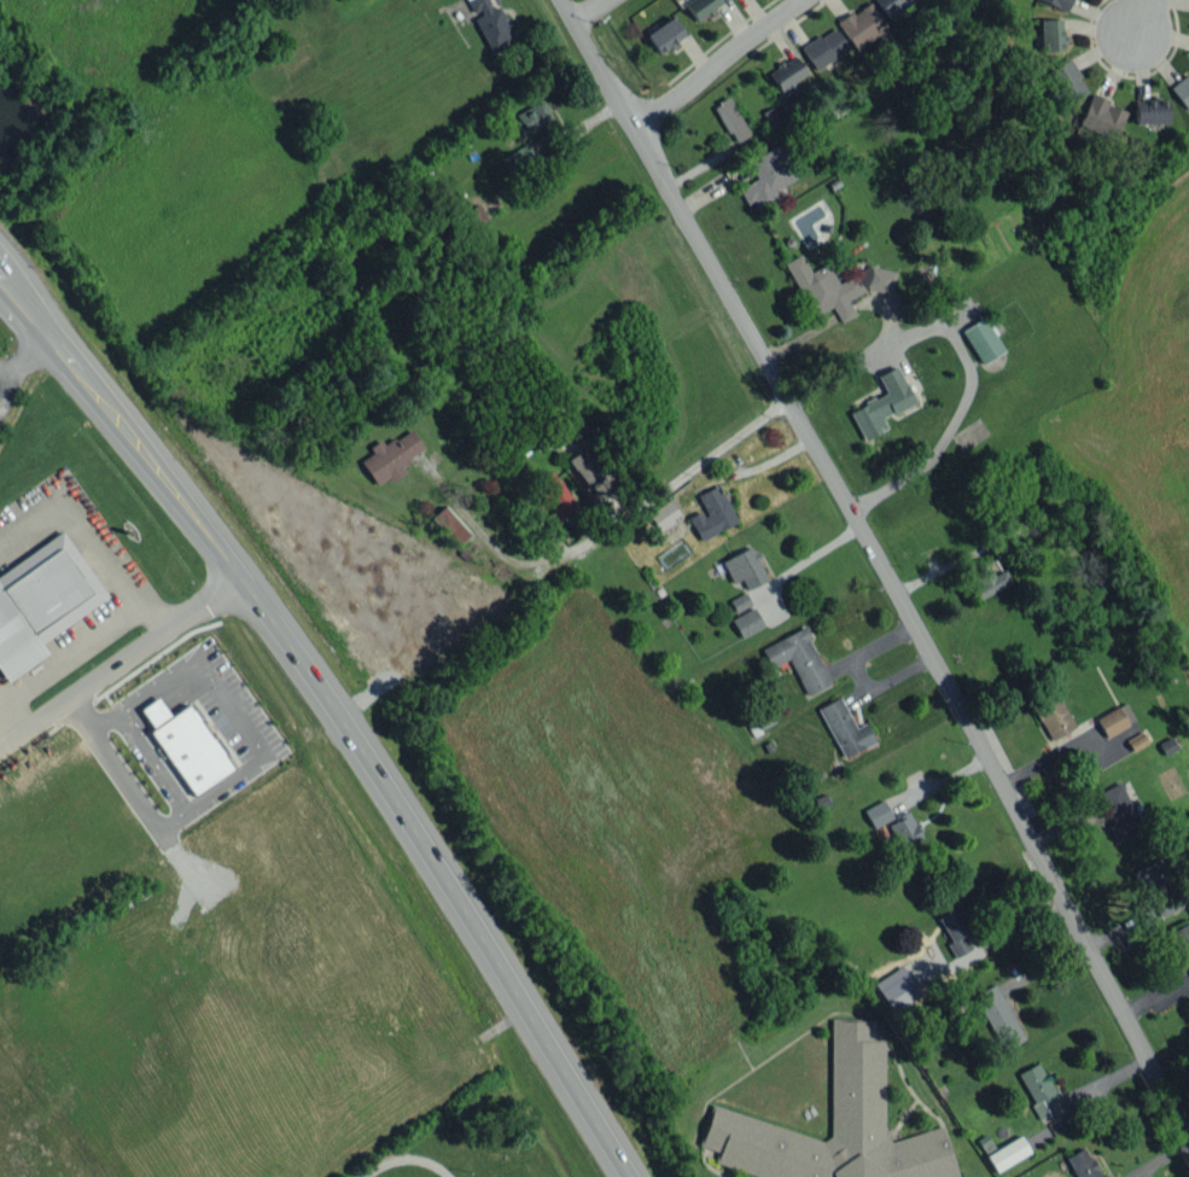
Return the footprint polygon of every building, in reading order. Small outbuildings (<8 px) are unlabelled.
[(473,16),(490,51),(514,39),(498,6),(491,9),(487,0),(466,0),(474,15),(473,16)] [(720,0),(687,0),(684,1),(695,20),(723,4),(720,0)] [(886,17),(914,0),(876,0),(886,17)] [(1071,0),(1040,0),(1066,11),(1071,0)] [(839,18),(853,48),(887,32),(872,2),(839,18)] [(656,53),(685,39),(675,17),(646,31),(656,53)] [(1040,51),(1064,50),(1063,18),(1038,19),(1040,51)] [(848,48),(833,26),(801,48),(815,70),(848,48)] [(807,73),(795,55),(768,72),(780,91),(807,73)] [(1065,105),(1088,92),(1069,59),(1046,72),(1065,105)] [(1188,108),(1188,74),(1170,89),(1187,110),(1188,108)] [(1116,139),(1126,107),(1089,96),(1079,128),(1116,139)] [(748,136),(730,97),(714,104),(731,143),(748,136)] [(1134,100),(1135,124),(1167,122),(1166,99),(1134,100)] [(552,119),(543,100),(507,117),(516,136),(552,119)] [(534,159),(525,144),(509,153),(518,168),(534,159)] [(797,177),(779,144),(748,161),(757,178),(740,187),(753,211),(778,198),(774,189),(797,177)] [(456,214),(463,231),(486,221),(479,204),(456,214)] [(784,263),(813,316),(831,305),(841,322),(856,314),(848,299),(863,291),(853,274),(838,283),(826,262),(810,271),(800,254),(784,263)] [(860,287),(892,291),(895,270),(863,265),(860,287)] [(980,364),(1003,351),(984,317),(961,330),(980,364)] [(914,403),(896,365),(877,374),(885,393),(849,410),(863,440),(887,429),(882,418),(914,403)] [(376,484),(388,476),(391,481),(404,473),(400,465),(424,449),(411,428),(383,445),(380,440),(369,447),(372,452),(360,460),(376,484)] [(567,459),(587,488),(603,476),(583,447),(567,459)] [(536,503),(552,525),(578,506),(552,471),(534,483),(544,497),(536,503)] [(737,523),(718,484),(696,495),(703,509),(689,516),(700,540),(737,523)] [(681,516),(669,499),(648,513),(660,531),(681,516)] [(457,545),(471,532),(445,504),(431,518),(457,545)] [(4,682),(48,653),(40,642),(107,598),(64,531),(0,572),(0,675),(4,682)] [(742,578),(746,588),(766,581),(754,546),(722,558),(731,582),(742,578)] [(971,585),(979,599),(1011,581),(1004,569),(994,574),(987,562),(969,572),(975,583),(971,585)] [(735,611),(750,602),(745,592),(729,600),(735,611)] [(731,619),(741,637),(763,625),(753,606),(731,619)] [(789,658),(806,695),(831,683),(805,626),(761,646),(770,667),(789,658)] [(1047,740),(1074,729),(1059,695),(1033,707),(1047,740)] [(192,795),(232,769),(190,703),(170,716),(158,697),(141,708),(154,728),(150,730),(192,795)] [(854,727),(841,697),(819,706),(840,758),(875,743),(866,722),(854,727)] [(1135,721),(1124,702),(1095,717),(1106,737),(1135,721)] [(1097,792),(1112,823),(1107,825),(1115,842),(1142,829),(1120,782),(1097,792)] [(892,818),(883,799),(863,808),(872,827),(892,818)] [(888,824),(901,849),(922,838),(916,825),(915,826),(909,813),(888,824)] [(1158,918),(1188,903),(1164,856),(1134,870),(1158,918)] [(973,930),(961,905),(939,916),(951,942),(948,943),(954,957),(972,949),(965,934),(973,930)] [(1170,929),(1188,976),(1188,921),(1170,929)] [(920,994),(902,965),(873,983),(892,1012),(920,994)] [(1024,1039),(995,982),(974,993),(1002,1050),(1024,1039)] [(949,1132),(886,1135),(882,1036),(871,1018),(828,1020),(833,1134),(816,1145),(717,1099),(696,1143),(716,1151),(716,1156),(762,1176),(951,1176),(949,1132)] [(1067,1112),(1040,1061),(1017,1073),(1041,1119),(1049,1114),(1052,1120),(1067,1112)] [(1029,1154),(1022,1136),(986,1152),(993,1170),(1029,1154)] [(1077,1176),(1108,1176),(1106,1172),(1101,1175),(1085,1146),(1066,1156),(1077,1176)]
